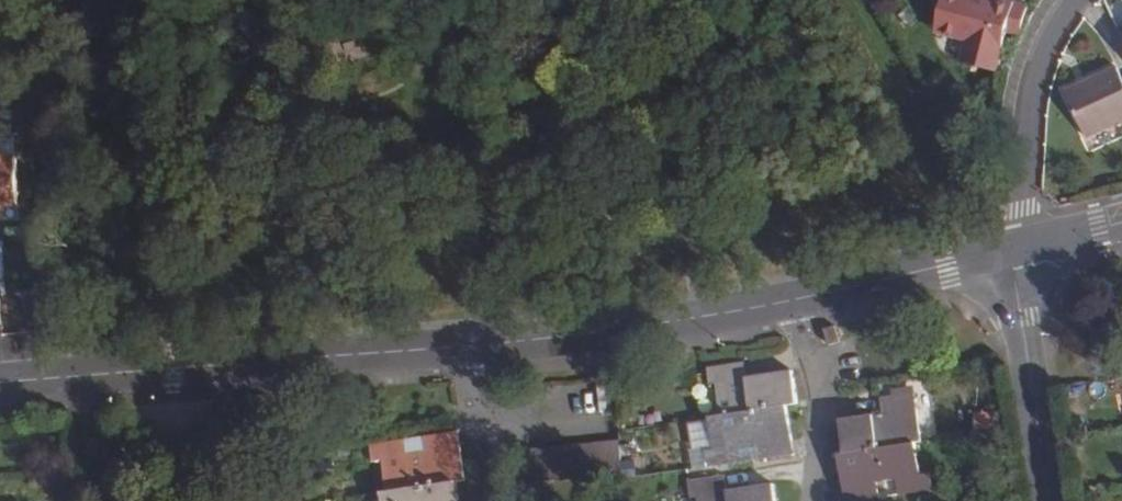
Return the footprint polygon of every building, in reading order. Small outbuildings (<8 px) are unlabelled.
[(939,11),(947,14),(943,30),(962,35),(969,37),(963,59),(994,68),(1005,28),(1019,32),(1028,3),(1016,0),(995,0),(995,1),(990,0),(942,0),(939,11)] [(939,11),(934,28),(943,30),(947,14),(939,11)] [(956,57),(963,59),(969,37),(962,35),(956,57)] [(1121,79),(1114,63),(1063,87),(1084,133),(1121,116),(1121,78),(1121,79)] [(0,158),(0,205),(17,205),(16,157),(0,158)] [(825,330),(829,344),(839,342),(835,327),(825,330)] [(722,416),(787,406),(798,404),(793,371),(747,379),(744,363),(708,368),(710,385),(717,383),(722,416)] [(891,396),(914,394),(913,386),(890,389),(891,396)] [(846,454),(915,443),(922,442),(914,394),(891,396),(879,398),(882,415),(840,421),(846,454)] [(795,454),(787,406),(722,416),(711,418),(715,451),(705,452),(708,468),(742,463),(739,447),(759,443),(762,459),(795,454)] [(460,444),(458,431),(425,437),(427,452),(408,455),(406,439),(372,445),(375,461),(384,460),(389,493),(457,482),(466,480),(460,444)] [(427,452),(425,437),(406,439),(408,455),(427,452)] [(532,482),(623,472),(619,440),(529,450),(530,462),(532,482)] [(915,443),(846,454),(839,455),(846,500),(860,500),(879,498),(876,483),(896,480),(899,495),(932,489),(930,472),(921,474),(915,443)] [(697,500),(776,500),(774,484),(726,492),(723,476),(689,481),(691,498),(697,497),(697,500)] [(457,482),(389,493),(383,493),(384,500),(460,500),(457,482)]
